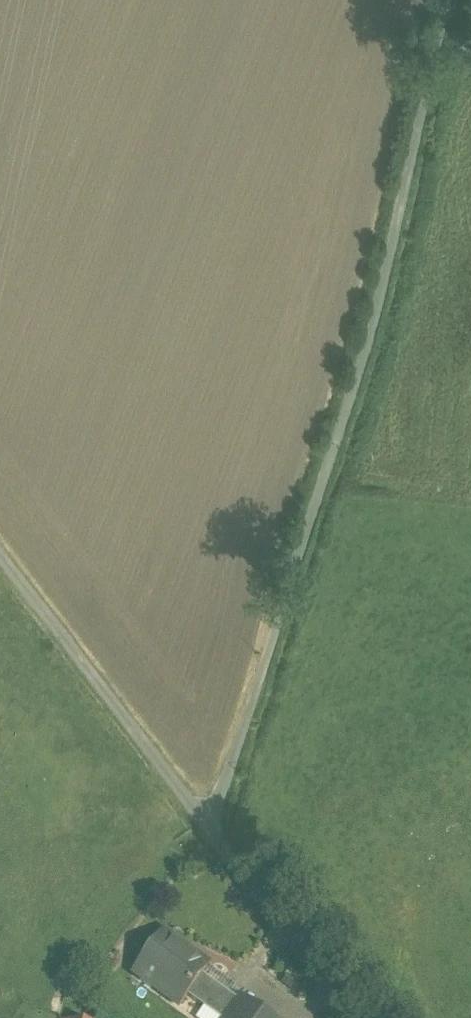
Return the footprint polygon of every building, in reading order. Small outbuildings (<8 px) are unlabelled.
[(137,985),(182,1017),(184,1017),(219,976),(164,934),(137,985)] [(236,994),(219,1017),(271,1017),(236,994)]
